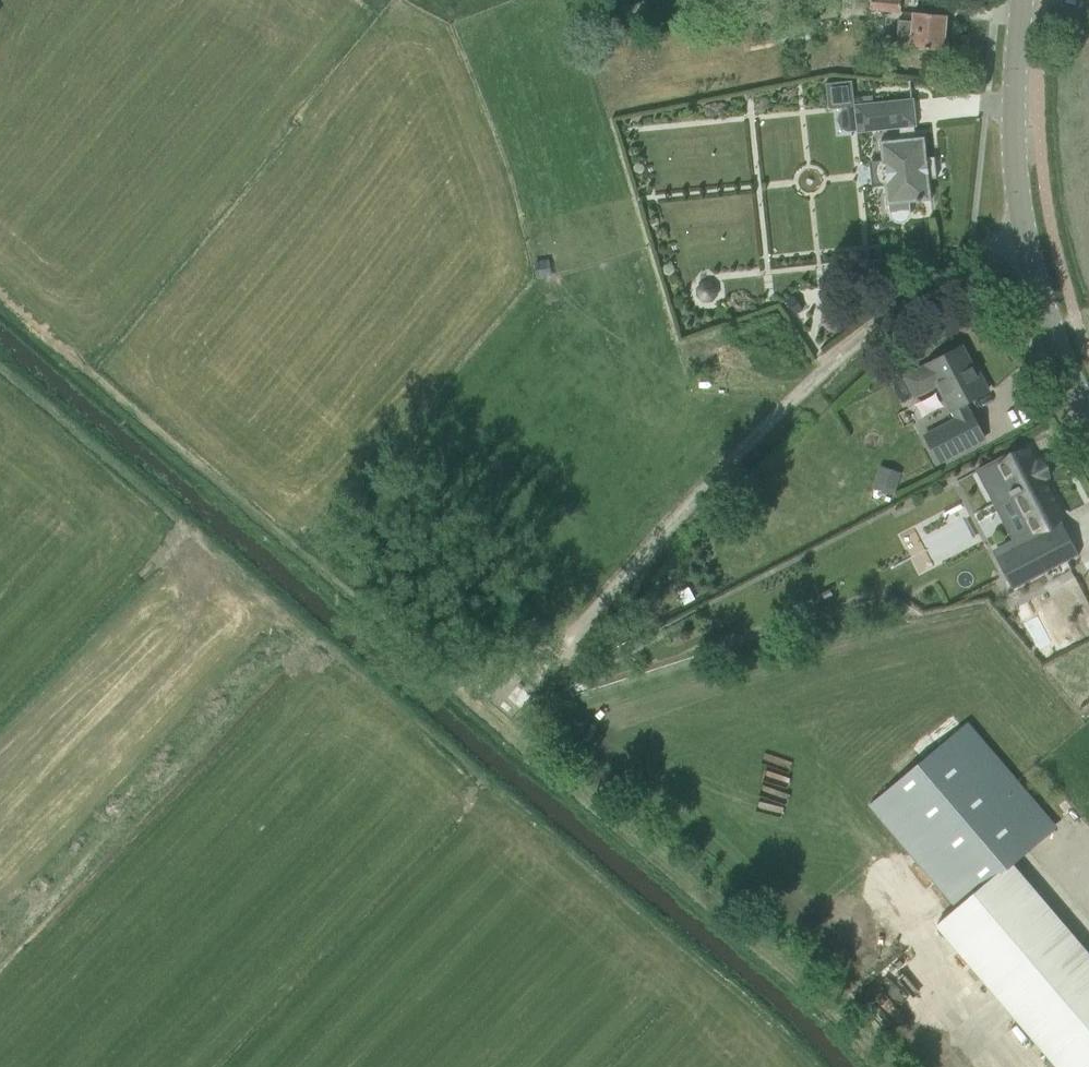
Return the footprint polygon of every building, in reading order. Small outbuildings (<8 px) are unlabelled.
[(900,14),(902,0),(871,0),(870,11),(900,14)] [(896,47),(943,52),(947,17),(914,14),(913,22),(899,21),(896,47)] [(852,81),(830,84),(832,103),(854,101),(852,81)] [(872,96),(862,97),(863,104),(873,103),(872,96)] [(892,102),(855,106),(858,134),(900,129),(914,128),(917,128),(914,99),(892,102)] [(901,140),(880,143),(883,165),(885,165),(887,184),(884,184),(886,206),(891,206),(891,207),(893,208),(894,209),(895,210),(897,211),(899,211),(901,211),(902,210),(904,209),(905,208),(906,207),(907,205),(908,204),(931,201),(929,181),(937,180),(934,158),(926,159),(924,138),(915,139),(901,140)] [(702,284),(698,291),(701,298),(709,299),(715,295),(715,288),(710,284),(702,284)] [(794,296),(786,302),(795,315),(803,310),(794,296)] [(974,373),(961,348),(956,351),(953,350),(944,355),(943,358),(928,365),(927,363),(902,376),(914,399),(938,386),(951,411),(952,411),(956,420),(924,437),(938,463),(984,440),(970,413),(969,414),(964,405),(987,392),(978,374),(974,373)] [(860,410),(850,414),(854,425),(864,422),(860,410)] [(1010,591),(1011,593),(1013,592),(1015,591),(1073,561),(1075,560),(1078,558),(1078,557),(1074,559),(1059,529),(1063,528),(1062,526),(1058,528),(1055,521),(1062,518),(1063,517),(1062,516),(1056,504),(1059,502),(1058,501),(1057,502),(1056,498),(1057,498),(1056,497),(1055,497),(1054,494),(1054,493),(1053,493),(1051,490),(1052,489),(1052,488),(1049,490),(1043,479),(1047,477),(1046,475),(1039,463),(1039,461),(1035,463),(1029,451),(1028,450),(1026,451),(1018,455),(1009,460),(1006,454),(1004,455),(984,465),(982,466),(983,468),(999,499),(1000,501),(1002,500),(1013,494),(1032,532),(1033,534),(1021,540),(1025,547),(1020,549),(1019,550),(1000,560),(998,561),(1013,590),(1010,591)] [(872,489),(894,495),(900,474),(879,467),(872,489)] [(1039,603),(1025,611),(1035,628),(1049,620),(1039,603)] [(1055,1066),(1088,1066),(1088,956),(1011,864),(1054,827),(967,725),(867,804),(956,908),(935,926),(1055,1066)]
